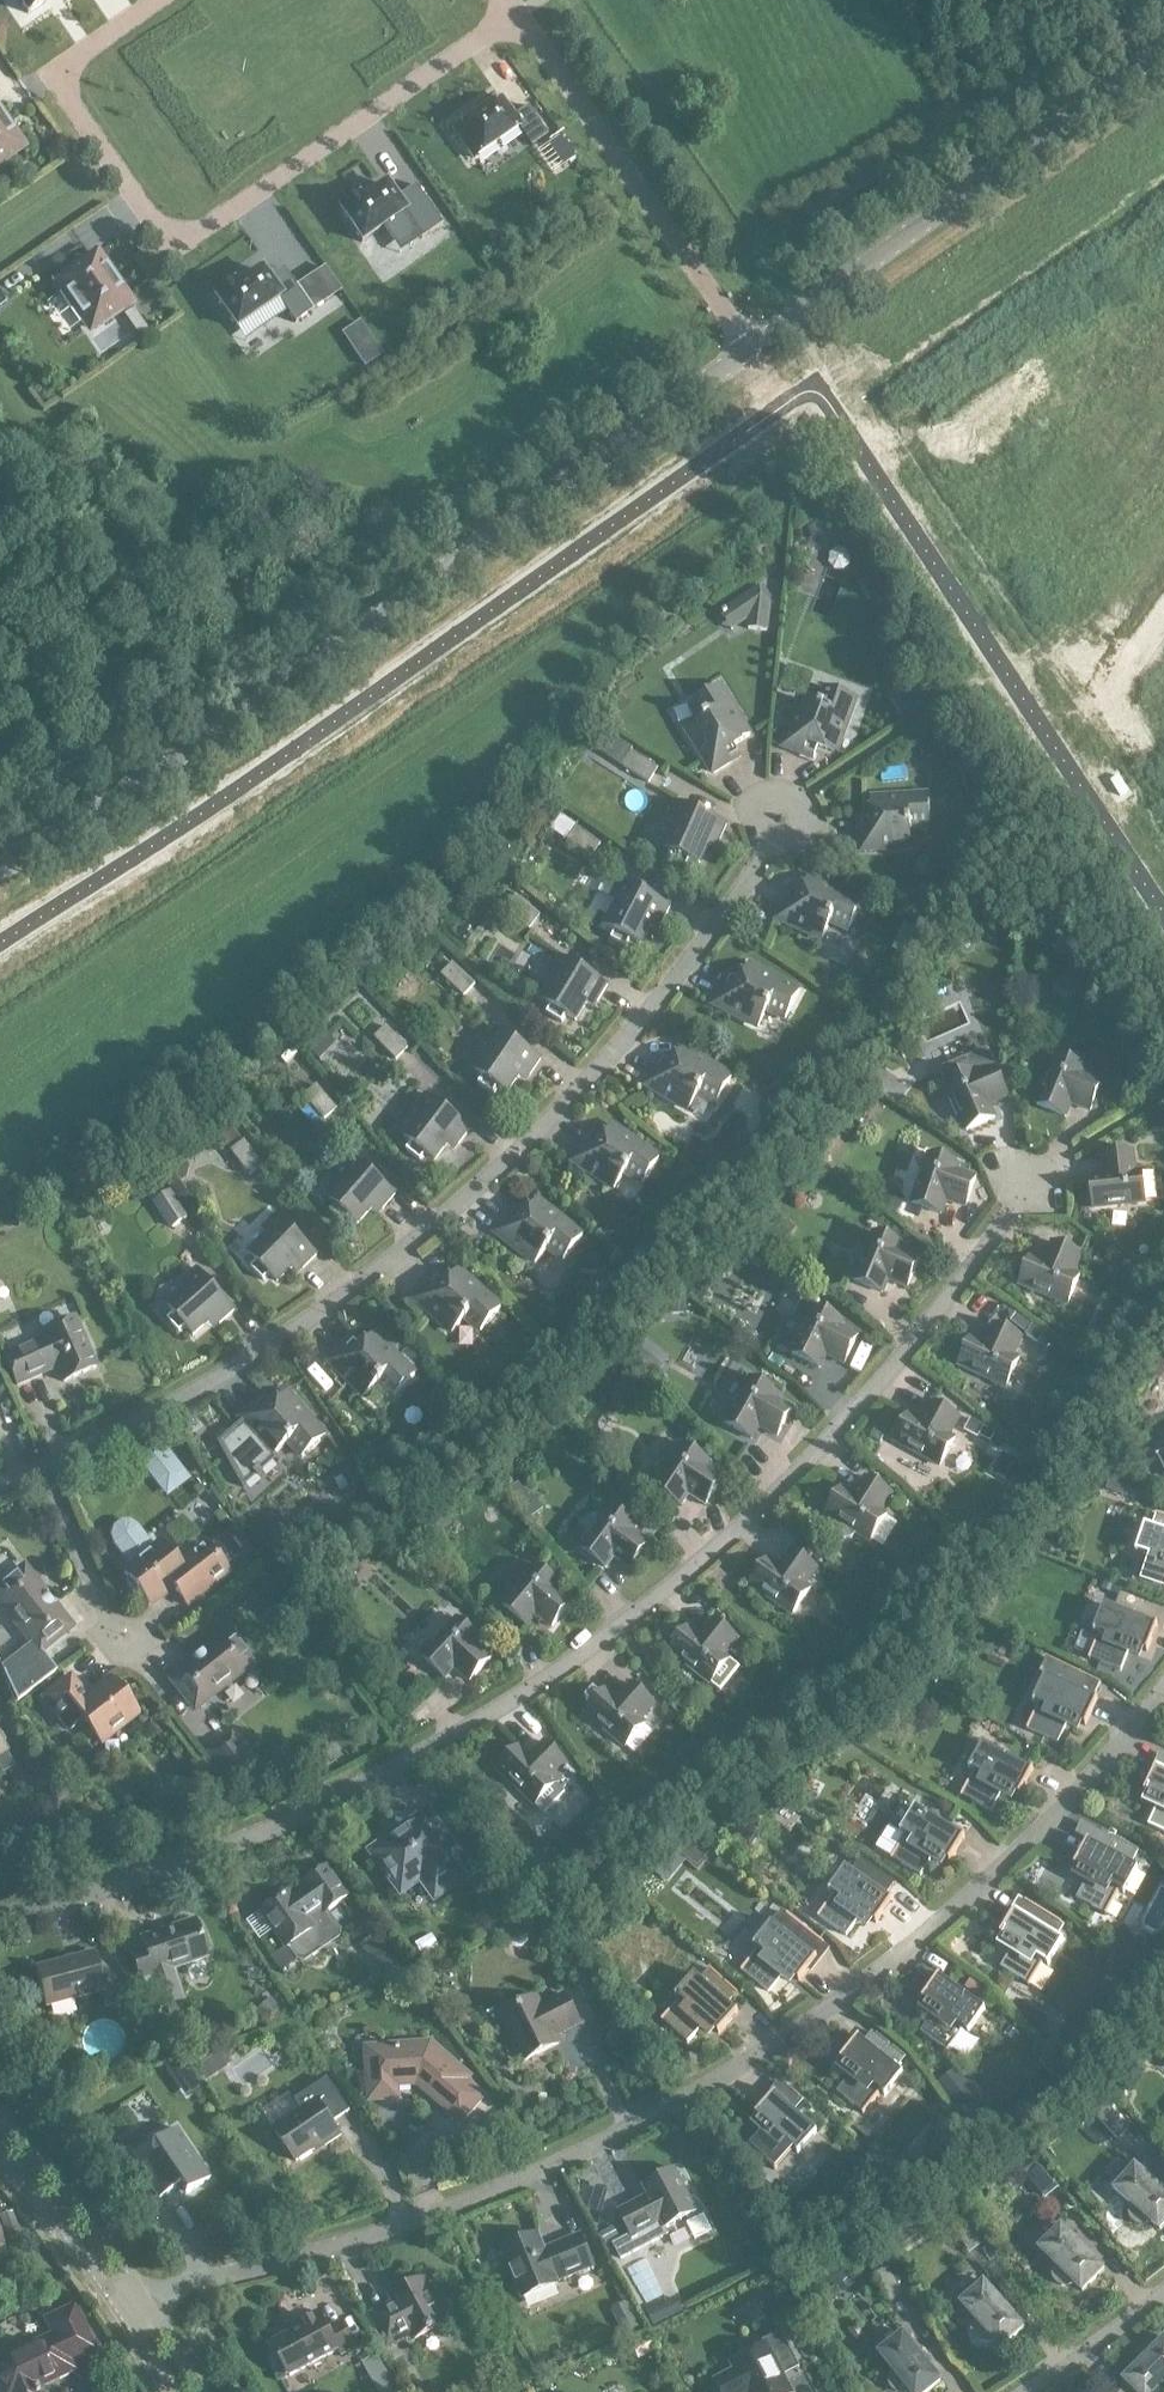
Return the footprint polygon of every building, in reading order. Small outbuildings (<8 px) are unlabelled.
[(28,14),(47,1),(46,0),(19,0),(28,14)] [(459,129),(455,132),(474,160),(519,128),(532,146),(547,135),(528,108),(514,117),(502,99),(474,119),(471,115),(456,125),(459,129)] [(21,147),(15,138),(18,135),(3,114),(0,110),(0,161),(21,147)] [(359,198),(340,211),(362,242),(382,228),(386,234),(408,219),(422,239),(443,224),(416,185),(396,199),(386,185),(362,202),(359,198)] [(100,267),(93,258),(59,281),(66,290),(62,292),(83,322),(86,320),(92,329),(129,303),(123,294),(126,292),(111,270),(106,263),(100,267)] [(233,284),(215,297),(236,329),(279,299),(295,323),(313,311),(291,280),(275,290),(262,271),(236,288),(233,284)] [(136,309),(126,315),(140,335),(149,329),(136,309)] [(760,586),(720,613),(733,632),(747,622),(747,629),(769,632),(772,604),(760,586)] [(750,736),(740,720),(741,719),(741,718),(740,716),(740,715),(739,714),(738,713),(737,713),(735,712),(720,686),(694,702),(704,720),(688,730),(714,773),(732,762),(725,751),(750,736)] [(846,727),(845,727),(855,698),(827,688),(820,707),(801,701),(784,748),(804,755),(808,743),(836,753),(842,736),(843,735),(844,734),(845,733),(846,732),(846,731),(846,729),(846,727)] [(624,767),(649,783),(658,770),(632,753),(624,767)] [(929,797),(899,798),(897,797),(895,796),(894,796),(892,797),(890,798),(889,799),(871,800),(873,829),(860,829),(861,851),(911,848),(910,828),(931,827),(929,797)] [(727,825),(675,802),(667,820),(676,823),(664,849),(674,853),(670,861),(686,868),(690,860),(699,864),(707,846),(716,850),(727,825)] [(567,840),(591,858),(601,845),(576,827),(567,840)] [(862,902),(835,890),(834,889),(833,887),(832,886),(831,885),(829,885),(827,885),(826,886),(809,878),(797,904),(785,899),(776,918),(822,939),(831,921),(850,930),(862,902)] [(615,932),(611,940),(627,948),(631,940),(640,944),(649,927),(657,931),(670,907),(620,881),(611,898),(619,902),(606,927),(615,932)] [(567,1016),(576,1021),(586,1004),(594,1009),(608,985),(559,956),(549,973),(557,978),(543,1001),(552,1006),(547,1014),(562,1023),(567,1016)] [(464,997),(475,985),(453,964),(442,976),(464,997)] [(800,992),(773,978),(773,977),(772,976),(771,975),(770,974),(769,974),(767,973),(765,974),(748,965),(735,991),(723,985),(714,1004),(758,1027),(768,1009),(786,1019),(800,992)] [(396,1060),(408,1049),(387,1027),(375,1039),(396,1060)] [(499,1087),(507,1093),(518,1077),(526,1082),(541,1059),(494,1027),(483,1043),(491,1048),(475,1071),(484,1077),(479,1085),(494,1095),(499,1087)] [(733,1078),(707,1063),(706,1061),(706,1060),(705,1059),(704,1058),(703,1058),(701,1057),(699,1058),(683,1048),(668,1073),(657,1066),(646,1084),(689,1110),(699,1093),(717,1104),(733,1078)] [(1085,1068),(1057,1057),(1037,1105),(1065,1117),(1072,1101),(1077,1103),(1076,1105),(1091,1111),(1102,1083),(1083,1075),(1085,1068)] [(968,1059),(940,1071),(967,1131),(995,1118),(988,1102),(992,1100),(993,1102),(1008,1096),(996,1068),(977,1077),(968,1059)] [(317,1086),(305,1097),(325,1120),(337,1110),(317,1086)] [(421,1162),(426,1155),(435,1161),(446,1146),(454,1151),(471,1129),(426,1094),(414,1110),(421,1116),(404,1137),(412,1144),(407,1151),(421,1162)] [(626,1173),(643,1185),(660,1160),(635,1142),(635,1141),(635,1140),(634,1139),(633,1138),(632,1137),(630,1137),(628,1137),(627,1137),(612,1126),(596,1150),(585,1143),(573,1161),(615,1189),(626,1173)] [(245,1142),(232,1152),(250,1176),(263,1166),(245,1142)] [(1090,1178),(1093,1208),(1145,1202),(1142,1172),(1135,1173),(1133,1152),(1103,1155),(1104,1171),(1107,1171),(1107,1176),(1090,1178)] [(958,1164),(930,1154),(912,1204),(941,1214),(947,1198),(952,1199),(951,1201),(966,1207),(976,1178),(956,1171),(958,1164)] [(358,1224),(371,1209),(378,1215),(396,1195),(353,1157),(340,1172),(347,1178),(329,1199),(337,1206),(331,1212),(344,1224),(350,1217),(358,1224)] [(692,1187),(683,1196),(691,1204),(700,1195),(692,1187)] [(170,1193),(156,1202),(173,1228),(187,1219),(170,1193)] [(883,1206),(896,1215),(905,1203),(891,1194),(883,1206)] [(548,1248),(564,1261),(583,1237),(559,1218),(559,1217),(559,1216),(557,1214),(556,1213),(554,1212),(553,1212),(552,1212),(537,1201),(519,1224),(509,1216),(496,1232),(536,1263),(548,1248)] [(258,1262),(251,1269),(264,1281),(270,1275),(277,1282),(291,1268),(298,1275),(317,1255),(277,1215),(263,1229),(270,1236),(250,1255),(258,1262)] [(770,1233),(782,1241),(793,1226),(781,1218),(770,1233)] [(903,1244),(875,1233),(854,1281),(882,1293),(889,1277),(894,1279),(893,1281),(908,1287),(919,1259),(900,1251),(903,1244)] [(1031,1256),(1019,1284),(1068,1305),(1080,1276),(1073,1273),(1081,1254),(1053,1243),(1047,1257),(1049,1258),(1047,1263),(1031,1256)] [(189,1289),(168,1307),(175,1314),(168,1320),(180,1334),(187,1328),(194,1335),(208,1322),(214,1329),(235,1311),(197,1269),(182,1282),(189,1289)] [(466,1318),(481,1331),(502,1309),(479,1289),(479,1287),(478,1286),(478,1285),(477,1284),(476,1283),(474,1283),(473,1282),(472,1282),(458,1270),(439,1292),(429,1283),(415,1299),(453,1332),(466,1318)] [(793,1319),(806,1325),(792,1354),(820,1368),(827,1352),(832,1354),(831,1356),(845,1363),(858,1336),(839,1327),(843,1321),(816,1308),(820,1301),(805,1294),(804,1295),(805,1295),(793,1319)] [(44,1339),(4,1356),(17,1385),(57,1367),(64,1382),(96,1368),(75,1319),(42,1333),(44,1339)] [(971,1337),(959,1365),(1006,1387),(1019,1359),(1013,1356),(1022,1337),(994,1324),(987,1339),(989,1340),(987,1344),(971,1337)] [(1032,1325),(1025,1336),(1037,1344),(1044,1333),(1032,1325)] [(415,1376),(394,1354),(394,1353),(394,1351),(393,1350),(392,1349),(391,1348),(390,1348),(389,1347),(387,1347),(374,1334),(354,1355),(345,1345),(330,1361),(365,1396),(379,1382),(394,1397),(415,1376)] [(645,1339),(634,1353),(660,1372),(671,1358),(645,1339)] [(408,1351),(400,1359),(413,1373),(421,1365),(408,1351)] [(778,1393),(751,1378),(725,1424),(752,1439),(761,1424),(765,1426),(764,1428),(778,1436),(793,1410),(774,1399),(778,1393)] [(245,1421),(222,1442),(247,1487),(258,1477),(260,1480),(265,1476),(263,1473),(278,1459),(274,1455),(289,1441),(303,1457),(326,1437),(306,1414),(306,1413),(306,1412),(305,1411),(305,1410),(305,1409),(304,1409),(303,1408),(302,1408),(302,1407),(301,1407),(300,1407),(287,1393),(266,1412),(257,1402),(241,1417),(245,1421)] [(909,1414),(894,1440),(940,1466),(955,1439),(949,1436),(959,1417),(933,1403),(925,1417),(927,1418),(924,1422),(909,1414)] [(971,1419),(966,1429),(978,1436),(984,1426),(971,1419)] [(27,1436),(19,1439),(22,1449),(30,1447),(27,1436)] [(148,1440),(130,1453),(160,1491),(177,1477),(148,1440)] [(723,1479),(721,1478),(725,1472),(684,1445),(655,1489),(681,1506),(690,1491),(694,1494),(693,1495),(707,1504),(723,1479)] [(826,1513),(838,1521),(838,1523),(837,1525),(837,1527),(837,1529),(838,1531),(839,1532),(840,1534),(842,1535),(843,1536),(845,1536),(847,1536),(849,1536),(851,1535),(853,1535),(854,1533),(855,1532),(871,1541),(887,1516),(881,1512),(892,1494),(867,1478),(858,1491),(860,1493),(857,1497),(842,1487),(826,1513)] [(1131,1480),(1127,1490),(1136,1493),(1139,1483),(1131,1480)] [(637,1526),(612,1507),(581,1550),(605,1568),(616,1554),(620,1557),(618,1558),(631,1568),(649,1544),(632,1531),(637,1526)] [(1151,1527),(1145,1525),(1136,1552),(1142,1554),(1133,1580),(1163,1590),(1163,1516),(1156,1514),(1151,1527)] [(116,1542),(117,1543),(134,1565),(125,1573),(128,1577),(127,1582),(132,1588),(137,1589),(150,1605),(173,1586),(186,1603),(227,1572),(206,1545),(179,1566),(161,1544),(152,1551),(134,1529),(133,1528),(132,1527),(129,1526),(127,1525),(125,1525),(123,1525),(121,1526),(119,1527),(118,1528),(117,1529),(116,1531),(115,1532),(115,1534),(115,1536),(115,1537),(115,1540),(116,1542)] [(972,1528),(964,1540),(980,1549),(990,1534),(978,1527),(972,1528)] [(232,1530),(215,1544),(231,1564),(247,1550),(232,1530)] [(768,1559),(750,1584),(793,1614),(811,1589),(805,1585),(817,1568),(793,1551),(783,1564),(785,1565),(782,1569),(768,1559)] [(537,1565),(526,1578),(523,1576),(522,1576),(521,1575),(518,1575),(516,1575),(514,1575),(512,1576),(511,1577),(506,1582),(505,1584),(505,1585),(505,1587),(505,1589),(506,1590),(506,1592),(507,1593),(508,1594),(511,1597),(503,1606),(526,1626),(538,1612),(542,1615),(540,1617),(552,1627),(572,1604),(556,1591),(560,1585),(537,1565)] [(0,1586),(0,1601),(13,1617),(13,1621),(15,1624),(18,1627),(22,1628),(36,1646),(4,1672),(16,1703),(57,1671),(42,1652),(71,1629),(23,1568),(0,1586)] [(1158,1626),(1104,1605),(1094,1631),(1099,1633),(1089,1659),(1121,1671),(1129,1651),(1139,1655),(1143,1644),(1150,1646),(1158,1626)] [(480,1640),(458,1619),(422,1657),(445,1678),(457,1666),(460,1669),(459,1671),(470,1682),(491,1660),(476,1645),(480,1640)] [(689,1627),(670,1651),(723,1693),(742,1669),(724,1655),(738,1639),(714,1620),(704,1632),(706,1634),(703,1638),(689,1627)] [(230,1631),(170,1679),(194,1709),(218,1689),(222,1689),(225,1687),(228,1685),(229,1681),(254,1661),(230,1631)] [(1040,1673),(1046,1676),(1034,1702),(1039,1704),(1027,1729),(1058,1743),(1067,1724),(1077,1729),(1082,1717),(1088,1720),(1098,1700),(1096,1700),(1103,1684),(1048,1658),(1040,1673)] [(928,1679),(936,1684),(945,1668),(937,1663),(928,1679)] [(124,1696),(112,1681),(89,1699),(71,1677),(47,1695),(72,1727),(82,1719),(100,1742),(137,1713),(134,1708),(134,1703),(130,1697),(124,1696)] [(606,1689),(586,1712),(626,1747),(646,1724),(640,1719),(654,1704),(632,1684),(621,1696),(623,1697),(620,1701),(606,1689)] [(251,1762),(232,1737),(209,1754),(228,1779),(251,1762)] [(520,1747),(498,1768),(543,1813),(565,1791),(557,1784),(565,1776),(559,1771),(567,1764),(546,1743),(534,1754),(536,1756),(532,1759),(520,1747)] [(1033,1771),(983,1744),(969,1769),(974,1771),(962,1796),(992,1812),(1002,1793),(1011,1798),(1017,1787),(1023,1790),(1033,1771)] [(702,1752),(688,1762),(697,1774),(711,1764),(702,1752)] [(1156,1767),(1147,1787),(1153,1790),(1148,1801),(1157,1806),(1148,1825),(1163,1832),(1163,1771),(1156,1767)] [(861,1801),(849,1822),(865,1831),(877,1809),(861,1801)] [(965,1838),(916,1808),(901,1832),(890,1825),(876,1847),(893,1857),(892,1858),(921,1876),(932,1858),(941,1864),(947,1853),(953,1857),(965,1838)] [(459,1853),(429,1810),(371,1852),(406,1900),(426,1886),(436,1899),(465,1878),(451,1859),(459,1853)] [(92,1812),(78,1815),(80,1831),(95,1828),(92,1812)] [(1120,1891),(1125,1893),(1138,1868),(1130,1864),(1137,1851),(1139,1852),(1139,1851),(1102,1831),(1101,1832),(1103,1833),(1096,1846),(1088,1841),(1077,1861),(1083,1864),(1077,1875),(1087,1880),(1077,1899),(1107,1915),(1120,1891)] [(692,1833),(679,1850),(698,1865),(711,1848),(692,1833)] [(307,1887),(293,1897),(290,1892),(262,1912),(276,1932),(280,1930),(299,1958),(305,1960),(338,1937),(339,1931),(327,1913),(349,1897),(328,1867),(305,1884),(307,1887)] [(893,1900),(846,1868),(829,1891),(834,1894),(819,1917),(846,1936),(859,1919),(867,1925),(874,1915),(880,1918),(893,1900)] [(1026,1903),(1019,1914),(1015,1911),(1004,1930),(1009,1933),(1003,1944),(1012,1950),(1001,1968),(1030,1985),(1044,1962),(1049,1965),(1064,1941),(1053,1934),(1060,1923),(1061,1924),(1062,1923),(1026,1901),(1025,1902),(1026,1903)] [(759,1949),(742,1971),(769,1992),(782,1975),(790,1982),(798,1972),(803,1976),(817,1959),(813,1956),(823,1944),(824,1945),(825,1944),(787,1914),(786,1915),(787,1915),(777,1927),(772,1923),(754,1945),(759,1949)] [(207,1958),(195,1920),(171,1928),(173,1933),(163,1936),(162,1931),(141,1938),(145,1948),(131,1953),(140,1980),(149,1977),(160,2009),(184,2001),(174,1969),(207,1958)] [(518,1942),(520,1942),(521,1941),(523,1940),(523,1939),(524,1938),(524,1937),(524,1935),(524,1933),(523,1932),(522,1930),(521,1929),(519,1928),(517,1928),(516,1928),(514,1929),(513,1930),(512,1931),(511,1933),(510,1935),(510,1936),(511,1937),(511,1939),(513,1940),(513,1941),(515,1942),(516,1942),(518,1942)] [(402,1966),(382,1937),(366,1948),(387,1977),(402,1966)] [(37,1968),(47,2006),(102,1991),(107,2008),(122,2004),(114,1976),(100,1980),(93,1953),(37,1968)] [(737,1992),(712,1970),(702,1981),(695,1975),(676,1996),(681,1999),(663,2020),(688,2043),(702,2027),(710,2034),(718,2025),(723,2029),(738,2013),(727,2003),(737,1992)] [(986,2009),(939,1977),(926,1995),(932,1999),(924,2009),(933,2015),(921,2032),(949,2052),(965,2029),(969,2033),(986,2009)] [(970,1979),(964,1988),(977,1997),(983,1988),(970,1979)] [(311,1993),(302,1991),(299,2004),(307,2007),(311,1993)] [(525,2061),(559,2044),(554,2034),(562,2030),(563,2032),(580,2024),(566,1996),(541,2008),(537,1999),(503,2016),(525,2061)] [(270,1998),(256,2011),(264,2021),(279,2008),(270,1998)] [(905,2056),(880,2037),(871,2048),(858,2038),(845,2055),(850,2059),(842,2069),(850,2076),(837,2092),(864,2113),(881,2092),(886,2096),(903,2073),(896,2068),(905,2056)] [(431,2046),(380,2049),(368,2050),(371,2086),(371,2087),(372,2089),(372,2091),(373,2093),(374,2094),(375,2095),(378,2097),(381,2098),(384,2098),(387,2097),(388,2097),(390,2096),(392,2094),(394,2092),(395,2091),(396,2088),(396,2086),(396,2085),(414,2084),(413,2081),(420,2080),(431,2090),(429,2092),(461,2120),(482,2097),(465,2082),(468,2078),(431,2046)] [(177,2057),(164,2066),(187,2099),(200,2089),(177,2057)] [(955,2069),(937,2083),(964,2117),(982,2103),(955,2069)] [(291,2094),(264,2113),(296,2162),(324,2143),(325,2146),(342,2135),(333,2123),(350,2111),(328,2078),(295,2101),(291,2094)] [(818,2132),(775,2094),(760,2110),(765,2115),(757,2124),(765,2131),(751,2147),(776,2170),(794,2149),(799,2153),(818,2132)] [(1128,2127),(1107,2104),(1095,2115),(1116,2138),(1128,2127)] [(152,2145),(158,2155),(139,2168),(128,2153),(116,2161),(138,2193),(149,2185),(159,2199),(179,2186),(185,2195),(210,2179),(176,2129),(152,2145)] [(1024,2172),(1043,2196),(1056,2186),(1037,2162),(1024,2172)] [(1134,2166),(1114,2189),(1132,2205),(1130,2209),(1130,2214),(1131,2218),(1134,2222),(1138,2224),(1143,2225),(1147,2224),(1151,2222),(1160,2230),(1163,2226),(1163,2192),(1134,2166)] [(662,2223),(665,2229),(697,2212),(675,2169),(672,2171),(674,2175),(648,2188),(646,2184),(643,2186),(648,2196),(618,2212),(632,2239),(662,2223)] [(0,2217),(7,2236),(21,2230),(14,2212),(0,2217)] [(918,2234),(928,2227),(919,2214),(909,2222),(918,2234)] [(950,2226),(968,2251),(981,2241),(964,2216),(950,2226)] [(614,2226),(600,2234),(606,2244),(619,2237),(614,2226)] [(1070,2285),(1074,2283),(1083,2292),(1105,2269),(1061,2226),(1039,2248),(1056,2265),(1054,2269),(1053,2274),(1055,2278),(1057,2282),(1061,2285),(1066,2286),(1070,2285)] [(523,2299),(558,2285),(557,2282),(594,2267),(581,2235),(552,2247),(554,2250),(546,2253),(538,2235),(503,2249),(523,2299)] [(995,2283),(1003,2277),(989,2256),(980,2261),(995,2283)] [(874,2275),(890,2301),(904,2292),(888,2267),(874,2275)] [(392,2296),(396,2303),(372,2316),(388,2346),(412,2333),(415,2339),(447,2322),(423,2279),(392,2296)] [(1025,2328),(983,2282),(960,2303),(976,2321),(974,2325),(973,2329),(974,2334),(977,2338),(980,2340),(985,2342),(989,2342),(994,2340),(1002,2349),(1025,2328)] [(659,2307),(646,2313),(653,2328),(666,2322),(659,2307)] [(36,2387),(72,2370),(68,2361),(93,2349),(74,2308),(48,2321),(55,2336),(34,2346),(33,2343),(10,2353),(12,2356),(0,2361),(0,2389),(1,2391),(39,2391),(36,2387)] [(320,2313),(303,2322),(295,2326),(298,2331),(273,2345),(290,2376),(339,2350),(342,2355),(356,2347),(343,2322),(329,2329),(320,2313)] [(636,2315),(617,2325),(623,2337),(642,2327),(636,2315)] [(781,2373),(783,2368),(796,2361),(781,2331),(762,2341),(765,2346),(732,2363),(737,2371),(716,2382),(721,2391),(791,2391),(781,2373)] [(903,2333),(878,2352),(893,2371),(891,2375),(890,2379),(891,2384),(893,2388),(896,2391),(899,2391),(907,2391),(910,2391),(928,2391),(942,2381),(903,2333)] [(648,2336),(631,2343),(639,2360),(655,2352),(648,2336)] [(1123,2381),(1128,2387),(1122,2391),(1156,2391),(1162,2387),(1163,2388),(1163,2340),(1123,2381)]
